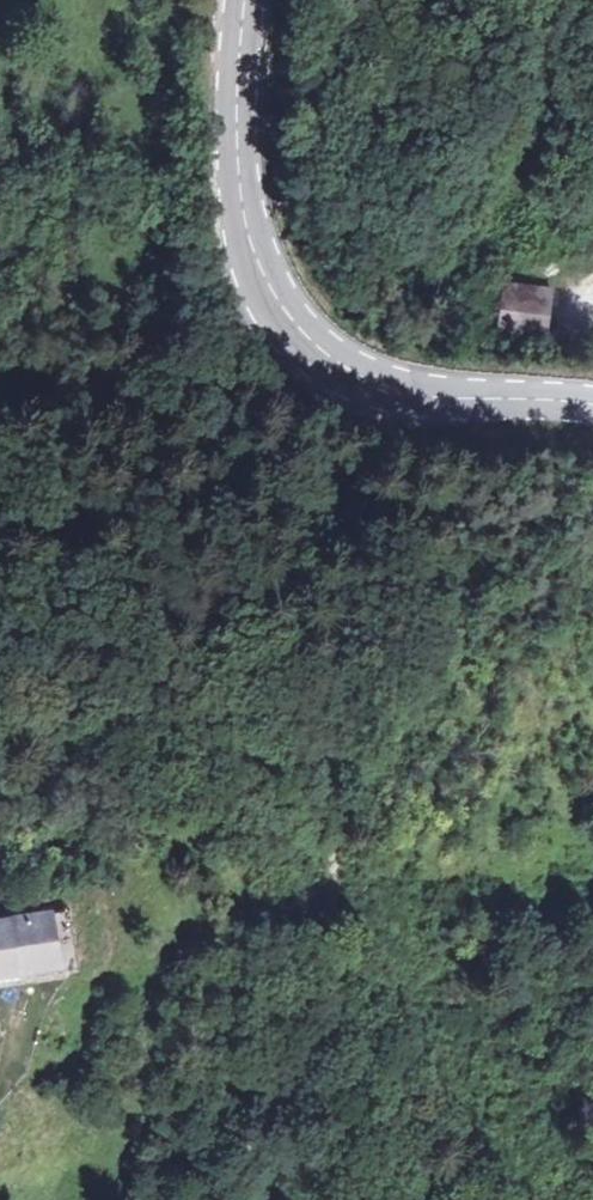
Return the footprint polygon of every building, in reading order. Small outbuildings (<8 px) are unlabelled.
[(500,288),(501,340),(553,339),(552,288),(500,288)] [(0,924),(0,978),(51,968),(41,917),(0,924)]
